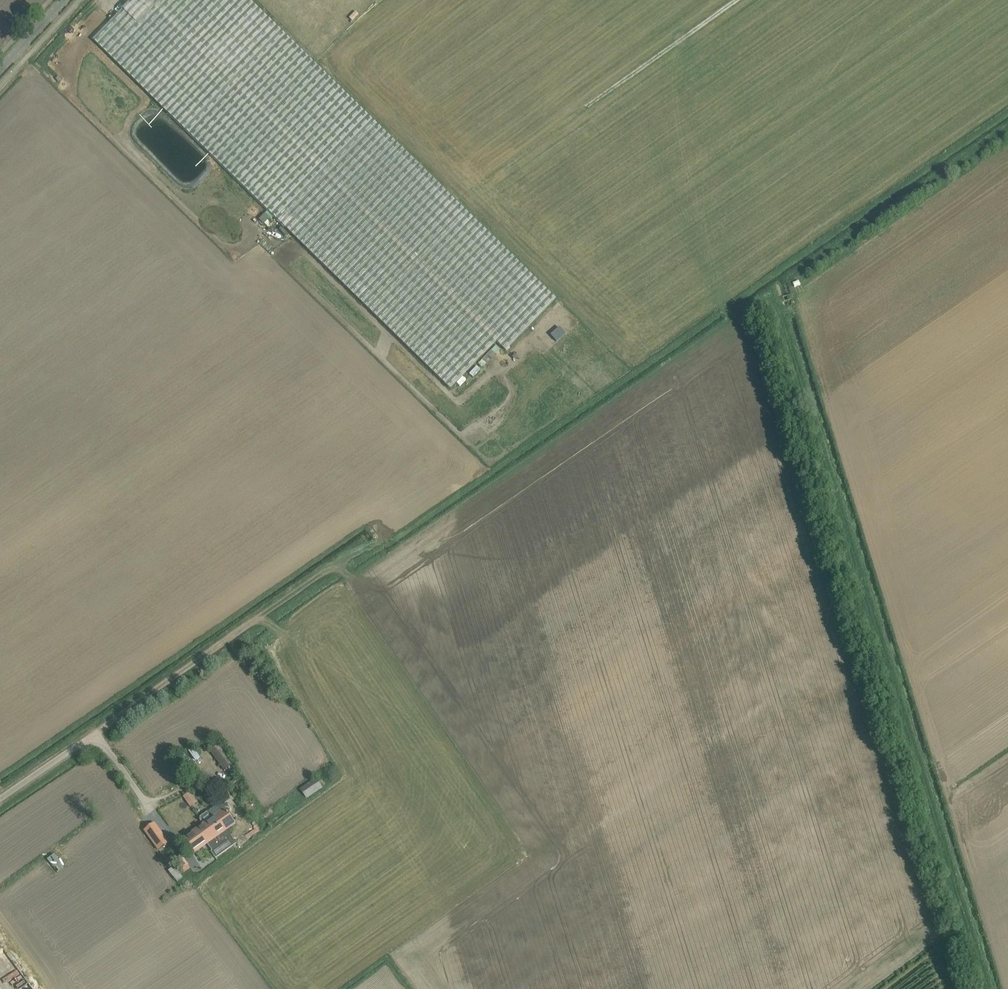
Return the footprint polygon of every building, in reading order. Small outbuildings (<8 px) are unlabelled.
[(250,0),(132,0),(93,40),(451,389),(497,342),(506,351),(556,299),(250,0)] [(219,745),(211,751),(225,771),(235,764),(229,755),(227,757),(219,745)] [(192,747),(187,750),(194,761),(199,759),(192,747)] [(306,798),(322,787),(316,779),(300,789),(306,798)] [(191,792),(183,797),(188,803),(195,798),(191,792)] [(198,830),(183,841),(192,853),(207,842),(213,850),(212,851),(217,858),(237,843),(231,834),(230,828),(236,823),(225,808),(213,817),(209,811),(199,818),(204,824),(197,829),(198,830)] [(160,831),(150,839),(159,850),(169,843),(160,831)] [(57,872),(64,867),(54,855),(48,859),(57,872)] [(175,862),(183,873),(191,867),(183,856),(175,862)] [(183,878),(172,863),(166,868),(178,882),(183,878)]
